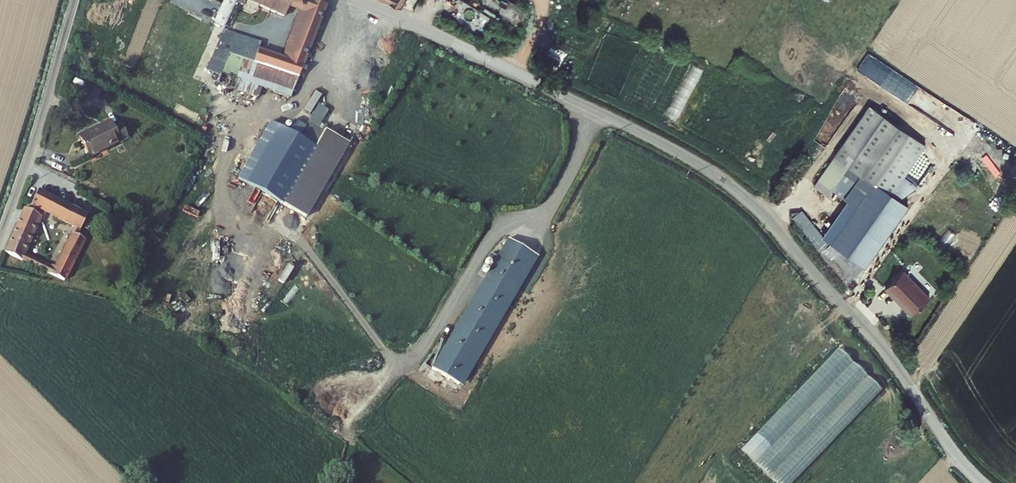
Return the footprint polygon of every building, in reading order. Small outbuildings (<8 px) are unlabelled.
[(218,17),(229,22),(239,0),(226,0),(218,17)] [(287,7),(291,0),(309,7),(291,53),(262,43),(264,37),(242,30),(234,50),(248,55),(269,62),(268,66),(282,71),(283,67),(301,74),(331,0),(272,0),(287,7)] [(218,45),(234,50),(242,30),(228,24),(218,45)] [(225,71),(234,50),(218,45),(209,64),(225,71)] [(237,84),(248,55),(234,50),(225,71),(208,114),(223,120),(237,84)] [(868,52),(858,70),(893,90),(904,71),(868,52)] [(248,55),(237,84),(261,93),(265,81),(294,92),(301,74),(283,67),(282,71),(268,66),(269,62),(248,55)] [(312,113),(323,94),(316,89),(305,108),(312,113)] [(893,195),(927,146),(869,106),(818,180),(846,199),(863,174),(893,195)] [(266,114),(232,170),(277,198),(311,141),(296,132),(266,114)] [(81,132),(91,150),(130,128),(123,117),(114,121),(110,115),(81,132)] [(306,115),(296,132),(311,141),(322,124),(306,115)] [(344,137),(322,124),(311,141),(277,198),(299,211),(344,137)] [(893,195),(875,183),(831,244),(866,268),(910,207),(893,195)] [(86,232),(96,210),(44,185),(34,206),(31,205),(11,246),(73,276),(93,236),(86,232)] [(976,211),(987,192),(980,189),(969,207),(976,211)] [(801,212),(792,219),(852,291),(859,285),(866,268),(831,244),(801,212)] [(541,253),(511,235),(433,365),(463,383),(541,253)] [(904,272),(885,291),(891,297),(893,295),(913,316),(930,299),(904,272)] [(883,388),(839,346),(743,449),(779,482),(793,482),(883,388)]
